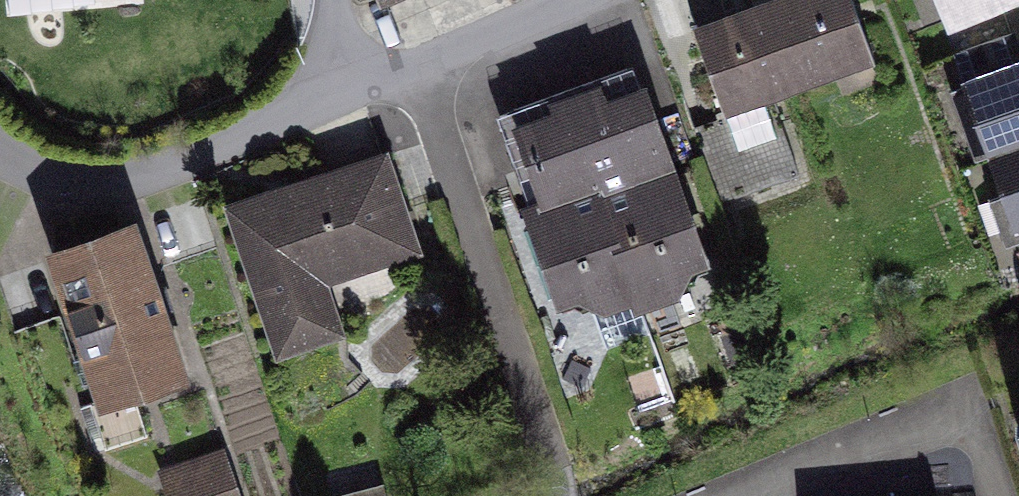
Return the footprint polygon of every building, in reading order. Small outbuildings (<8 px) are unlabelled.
[(770,4),(801,90),(874,64),(851,0),(782,0),(770,4)] [(955,19),(1001,0),(948,0),(955,19)] [(772,101),(801,90),(770,4),(696,31),(729,123),(696,135),(720,204),(798,176),(772,101)] [(1012,33),(955,53),(992,156),(1018,147),(1018,53),(1012,33)] [(640,305),(710,280),(644,95),(637,98),(626,69),(514,109),(539,178),(520,184),(568,319),(594,310),(607,346),(649,331),(640,305)] [(992,156),(1017,228),(1018,227),(1018,147),(992,156)] [(414,250),(384,159),(232,209),(279,352),(322,338),(305,286),(414,250)] [(104,402),(183,376),(133,228),(55,255),(104,402)] [(223,457),(189,469),(199,495),(237,495),(223,457)]
